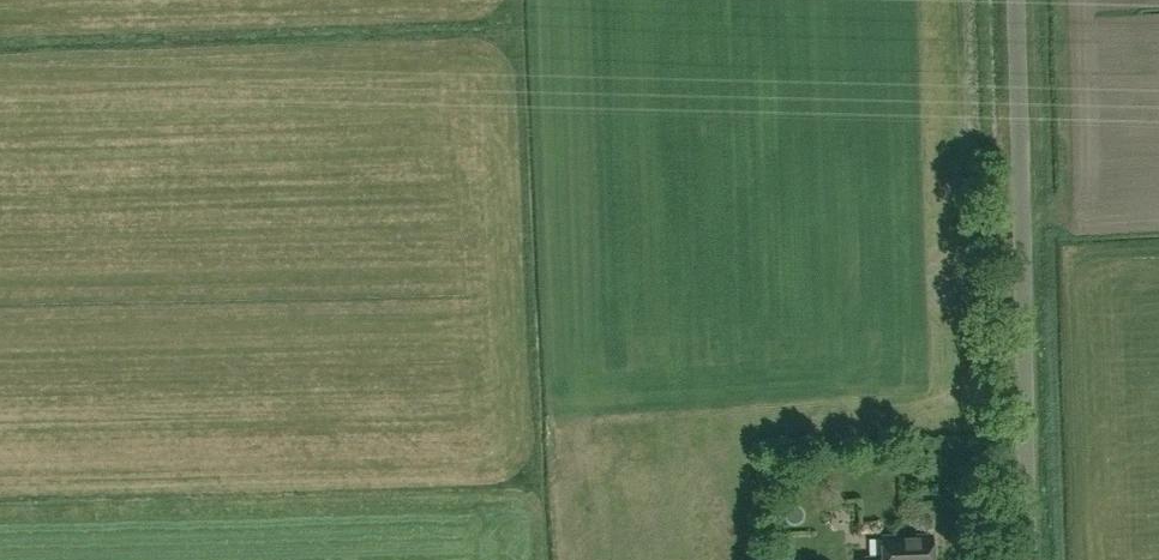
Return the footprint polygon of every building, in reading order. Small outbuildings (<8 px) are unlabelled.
[(932,536),(883,538),(883,558),(866,559),(932,559),(932,536)]
